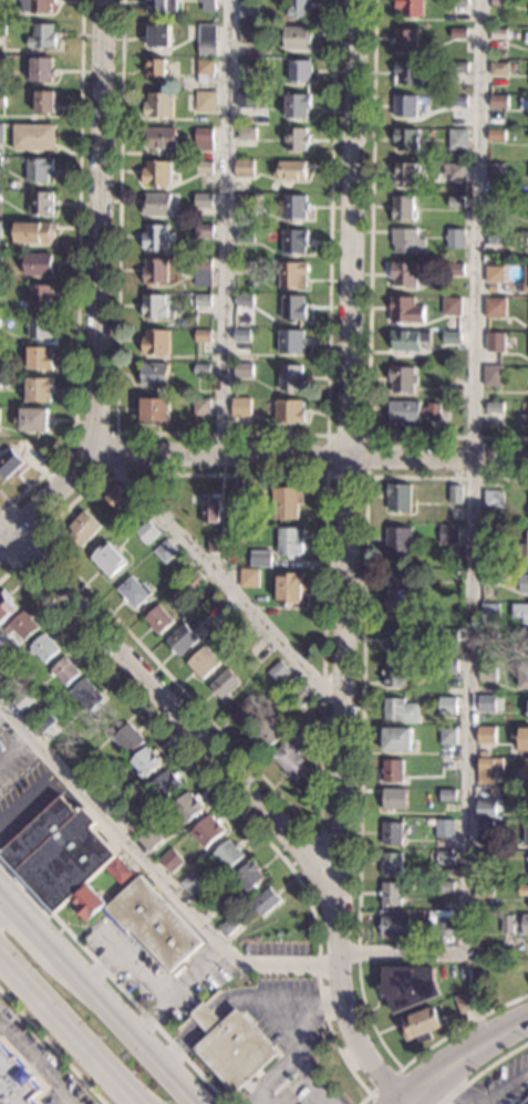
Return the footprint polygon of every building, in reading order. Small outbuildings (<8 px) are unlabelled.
[(21,11),(21,0),(56,0),(55,3),(50,3),(49,12),(21,11)] [(146,7),(146,0),(176,0),(176,11),(167,11),(167,13),(148,13),(148,7),(146,7)] [(199,4),(199,0),(214,0),(214,11),(201,11),(203,4),(199,4)] [(288,15),(288,0),(308,0),(308,2),(310,2),(310,8),(308,8),(308,17),(288,15)] [(396,11),(397,0),(421,0),(421,17),(401,17),(401,11),(396,11)] [(258,22),(239,22),(239,3),(258,3),(258,22)] [(53,32),(55,33),(54,46),(27,46),(28,38),(31,38),(32,23),(53,24),(53,32)] [(216,25),(215,56),(198,56),(199,24),(216,25)] [(169,48),(148,46),(148,35),(147,35),(147,25),(169,25),(169,48)] [(257,27),(256,43),(239,43),(240,27),(257,27)] [(312,50),(284,49),(286,27),(312,28),(312,50)] [(466,39),(452,39),(452,28),(466,29),(466,39)] [(506,40),(491,40),(491,30),(506,30),(506,40)] [(416,53),(394,52),(395,44),(393,44),(393,39),(395,39),(395,31),(417,32),(416,53)] [(52,59),(52,67),(53,67),(53,76),(51,75),(51,81),(30,80),(30,58),(52,59)] [(165,79),(147,77),(147,74),(145,74),(145,65),(147,65),(147,60),(166,61),(165,79)] [(214,85),(198,84),(198,61),(214,61),(214,85)] [(311,62),(310,82),(288,81),(289,61),(311,62)] [(421,85),(394,84),(395,63),(422,64),(421,85)] [(467,64),(467,72),(452,72),(453,63),(467,64)] [(508,75),(490,75),(491,63),(508,64),(508,75)] [(253,88),(238,88),(238,77),(253,77),(253,88)] [(53,112),(34,112),(35,91),(54,92),(53,112)] [(216,112),(216,91),(196,91),(196,111),(216,112)] [(172,117),(145,116),(145,103),(147,103),(147,94),(173,94),(172,117)] [(255,107),(237,107),(237,94),(255,94),(255,107)] [(309,110),(307,110),(307,118),(286,118),(287,96),(310,96),(309,110)] [(415,117),(394,116),(395,96),(416,97),(415,117)] [(507,107),(490,107),(491,96),(507,97),(507,107)] [(466,106),(452,105),(453,97),(467,98),(466,106)] [(54,124),(54,149),(12,148),(12,123),(54,124)] [(253,138),(238,137),(238,126),(255,127),(253,138)] [(175,148),(145,148),(145,143),(147,143),(147,138),(145,138),(146,128),(175,128),(175,148)] [(306,136),(308,136),(308,144),(306,144),(306,150),(287,149),(287,128),(306,128),(306,136)] [(213,149),(196,149),(196,129),(213,129),(213,149)] [(417,152),(397,150),(397,144),(394,144),(394,131),(418,131),(417,152)] [(466,150),(449,149),(449,131),(467,132),(466,150)] [(505,140),(489,139),(489,131),(505,132),(505,140)] [(51,174),(48,174),(46,180),(25,180),(25,158),(52,159),(51,174)] [(252,178),(236,177),(236,159),(253,160),(252,178)] [(303,179),(276,179),(276,171),(278,171),(279,160),(304,162),(303,179)] [(169,185),(167,185),(167,187),(144,186),(145,169),(147,169),(147,162),(169,163),(169,185)] [(213,171),(197,171),(197,162),(213,163),(213,171)] [(504,165),(504,175),(489,175),(489,164),(504,165)] [(416,187),(397,186),(397,180),(394,180),(394,173),(397,173),(397,165),(416,165),(416,187)] [(465,179),(449,179),(449,175),(444,175),(444,165),(465,166),(465,179)] [(53,213),(27,212),(27,206),(31,206),(31,191),(54,192),(53,213)] [(169,215),(144,215),(145,194),(169,195),(169,215)] [(211,207),(195,207),(196,195),(211,196),(211,207)] [(253,207),(237,206),(238,195),(248,195),(253,195),(253,207)] [(306,204),(309,204),(308,211),(306,211),(306,218),(283,218),(283,217),(278,217),(278,201),(282,201),(282,196),(306,196),(306,204)] [(413,220),(393,220),(393,198),(413,198),(413,220)] [(465,198),(464,207),(449,207),(449,198),(465,198)] [(505,211),(489,211),(489,198),(506,199),(505,211)] [(54,229),(52,229),(52,242),(14,241),(14,222),(54,223),(54,229)] [(166,231),(174,231),(173,241),(168,241),(168,248),(144,248),(144,233),(145,233),(145,225),(166,226),(166,231)] [(211,236),(196,236),(196,225),(211,226),(211,236)] [(307,247),(304,247),(304,253),(281,252),(282,229),(307,230),(307,247)] [(464,248),(447,247),(448,241),(446,241),(446,229),(464,230),(464,248)] [(253,241),(236,240),(237,230),(253,230),(253,241)] [(415,236),(418,236),(418,238),(425,238),(424,254),(395,253),(395,246),(392,246),(392,230),(415,231),(415,236)] [(505,246),(488,244),(488,233),(505,233),(505,246)] [(51,275),(24,274),(25,253),(51,253),(51,275)] [(166,260),(165,283),(143,283),(144,267),(145,268),(145,260),(166,260)] [(209,285),(194,285),(195,260),(210,260),(209,285)] [(252,273),(236,272),(236,262),(252,263),(252,273)] [(307,273),(306,273),(304,287),(279,287),(280,263),(307,264),(307,273)] [(415,289),(393,289),(393,282),(392,282),(392,264),(416,264),(415,289)] [(463,275),(446,275),(447,264),(463,265),(464,265),(463,275)] [(525,267),(527,267),(527,291),(518,291),(518,282),(525,282),(525,267)] [(504,283),(486,282),(486,268),(504,268),(504,283)] [(52,306),(27,306),(27,295),(31,295),(31,284),(52,284),(52,306)] [(163,306),(166,306),(165,316),(143,316),(143,294),(164,295),(163,306)] [(210,306),(195,306),(196,295),(210,296),(210,306)] [(252,295),(252,306),(236,306),(236,295),(252,295)] [(303,303),(306,303),(306,320),(281,319),(282,296),(304,298),(303,303)] [(414,308),(423,308),(423,322),(390,322),(390,298),(414,298),(414,308)] [(459,316),(444,315),(444,299),(460,299),(459,316)] [(505,317),(485,317),(485,300),(487,300),(506,300),(505,317)] [(50,325),(51,325),(51,339),(28,339),(28,316),(50,316),(50,325)] [(250,343),(234,343),(235,330),(250,330),(250,343)] [(169,331),(168,354),(166,354),(166,357),(159,357),(159,354),(142,354),(143,337),(146,337),(146,331),(169,331)] [(210,343),(195,343),(196,331),(210,331),(210,343)] [(304,339),(307,339),(306,346),(303,346),(303,354),(278,353),(279,331),(304,332),(304,339)] [(429,343),(420,343),(420,352),(393,351),(393,340),(390,340),(390,331),(431,332),(429,343)] [(459,345),(444,345),(444,333),(457,334),(460,334),(459,345)] [(505,354),(487,353),(487,347),(486,347),(487,333),(505,334),(505,354)] [(51,353),(53,353),(52,369),(27,369),(28,347),(51,347),(51,353)] [(167,388),(142,387),(143,364),(167,364),(167,388)] [(252,377),(235,377),(235,364),(252,364),(252,377)] [(209,377),(195,376),(195,365),(210,366),(209,377)] [(301,375),(307,375),(307,382),(306,382),(306,390),(279,390),(280,366),(301,366),(301,375)] [(503,387),(484,386),(484,366),(503,367),(503,387)] [(414,377),(417,377),(416,385),(413,384),(413,394),(392,393),(392,382),(390,382),(390,368),(414,368),(414,377)] [(52,395),(50,394),(50,403),(22,403),(23,389),(27,389),(27,378),(53,378),(52,395)] [(455,398),(441,398),(441,387),(446,388),(456,388),(455,398)] [(167,423),(139,421),(141,398),(168,399),(167,423)] [(249,417),(232,417),(232,398),(250,399),(249,417)] [(209,400),(209,416),(194,416),(195,399),(209,400)] [(302,409),(304,409),(304,423),(276,423),(276,400),(302,402),(302,409)] [(420,407),(428,407),(428,404),(439,404),(439,421),(427,421),(427,419),(420,419),(420,424),(390,424),(390,412),(389,412),(389,402),(420,402),(420,407)] [(503,413),(487,413),(487,403),(504,404),(503,413)] [(45,433),(20,431),(21,425),(18,425),(18,419),(20,419),(21,409),(46,409),(45,433)] [(34,452),(24,461),(14,449),(24,440),(34,452)] [(4,480),(0,475),(0,456),(9,448),(23,464),(4,480)] [(410,513),(400,513),(400,511),(387,511),(387,497),(386,497),(386,483),(410,485),(410,513)] [(130,498),(116,511),(103,498),(116,485),(130,498)] [(462,503),(449,502),(449,486),(462,487),(462,503)] [(302,506),(297,504),(297,520),(273,519),(275,501),(271,501),(272,489),(302,489),(302,506)] [(246,509),(229,508),(229,491),(241,491),(247,491),(246,509)] [(501,509),(484,509),(485,491),(501,491),(501,509)] [(220,523),(201,523),(201,498),(211,498),(211,494),(220,494),(220,523)] [(101,527),(80,548),(69,535),(69,534),(65,531),(74,523),(71,521),(75,518),(76,519),(85,510),(101,527)] [(159,533),(146,545),(134,532),(147,520),(159,533)] [(458,544),(441,543),(441,527),(458,527),(458,544)] [(301,554),(299,554),(299,559),(288,559),(288,555),(277,555),(278,528),(302,529),(301,554)] [(498,545),(482,544),(482,528),(498,529),(498,545)] [(411,541),(410,541),(408,556),(385,555),(386,542),(383,542),(383,538),(386,538),(386,529),(411,529),(411,541)] [(527,544),(527,532),(527,563),(527,561),(515,561),(515,544),(527,544)] [(226,537),(226,552),(208,552),(208,535),(226,537)] [(178,552),(165,564),(154,552),(167,540),(178,552)] [(126,562),(110,579),(90,558),(106,541),(126,562)] [(269,567),(249,566),(250,550),(269,550),(269,567)] [(258,589),(240,587),(240,570),(258,570),(258,589)] [(301,605),(289,605),(289,606),(282,606),(282,605),(277,605),(278,573),(302,573),(301,605)] [(410,589),(413,589),(412,595),(410,595),(410,619),(386,618),(386,590),(392,590),(393,574),(410,574),(410,589)] [(498,586),(482,585),(482,574),(499,574),(498,586)] [(520,574),(520,593),(527,593),(527,574),(520,574)] [(141,585),(143,583),(152,593),(145,598),(147,602),(144,605),(141,602),(134,608),(132,606),(131,608),(127,605),(128,603),(127,602),(125,603),(122,600),(124,597),(117,591),(132,576),(141,585)] [(15,608),(0,623),(0,593),(3,590),(12,600),(10,602),(15,608)] [(513,604),(527,604),(527,625),(522,625),(522,618),(513,618),(513,604)] [(174,622),(159,635),(156,632),(155,633),(149,627),(151,626),(148,624),(147,624),(145,622),(147,621),(144,617),(158,605),(174,622)] [(498,617),(482,617),(482,605),(499,605),(498,617)] [(38,627),(23,640),(21,638),(18,643),(9,634),(8,635),(2,629),(22,611),(38,627)] [(228,619),(222,624),(217,618),(222,613),(228,619)] [(244,625),(232,635),(226,627),(237,617),(244,625)] [(200,638),(180,657),(176,653),(174,655),(169,650),(173,648),(166,640),(185,623),(200,638)] [(410,645),(412,645),(412,653),(408,653),(408,655),(401,655),(401,654),(387,653),(387,646),(384,646),(384,637),(387,637),(387,629),(411,631),(410,645)] [(457,642),(441,640),(441,629),(455,629),(457,629),(457,642)] [(56,650),(43,664),(33,653),(31,655),(28,652),(30,649),(29,647),(42,634),(56,650)] [(497,646),(480,646),(480,634),(498,634),(497,646)] [(267,647),(253,658),(246,649),(258,638),(267,647)] [(219,664),(201,680),(186,664),(205,647),(219,664)] [(80,673),(65,687),(55,676),(52,678),(49,675),(51,671),(50,670),(64,656),(80,673)] [(404,687),(383,687),(383,675),(382,675),(382,670),(384,670),(384,660),(404,662),(404,687)] [(456,673),(439,673),(441,660),(456,660),(456,673)] [(289,673),(278,684),(267,673),(278,662),(289,673)] [(527,689),(527,665),(520,665),(520,689),(527,689)] [(496,681),(479,681),(479,666),(496,666),(496,681)] [(239,683),(221,699),(208,686),(226,668),(239,683)] [(104,699),(90,712),(86,708),(84,710),(81,707),(83,705),(76,697),(75,698),(69,691),(84,678),(104,699)] [(312,696),(300,708),(288,695),(300,684),(312,696)] [(34,699),(21,712),(12,702),(27,689),(34,699)] [(495,696),(495,698),(501,698),(500,710),(495,710),(495,712),(478,712),(478,696),(495,696)] [(260,710),(249,721),(250,722),(248,725),(246,722),(244,725),(232,711),(248,697),(260,710)] [(402,704),(418,704),(417,723),(384,721),(384,698),(403,698),(402,704)] [(454,714),(439,714),(439,698),(455,698),(454,714)] [(317,706),(297,723),(292,719),(312,701),(317,706)] [(56,721),(42,735),(35,727),(49,714),(56,721)] [(280,737),(266,749),(251,735),(266,721),(280,737)] [(144,740),(127,754),(113,738),(128,723),(144,740)] [(494,743),(478,743),(478,727),(495,728),(494,743)] [(311,741),(299,752),(287,739),(299,728),(311,741)] [(518,728),(527,728),(527,749),(518,749),(519,742),(516,741),(516,739),(518,739),(518,736),(516,736),(516,731),(518,731),(518,728)] [(410,735),(414,736),(414,740),(410,740),(410,751),(383,751),(384,729),(410,729),(410,735)] [(455,744),(441,743),(441,729),(455,729),(455,744)] [(311,769),(296,783),(270,757),(286,742),(311,769)] [(162,763),(145,778),(144,777),(142,780),(136,773),(139,771),(131,761),(146,747),(162,763)] [(95,768),(83,779),(74,770),(86,759),(95,768)] [(493,770),(477,770),(478,759),(490,759),(494,759),(493,770)] [(402,775),(404,775),(404,780),(402,780),(402,783),(383,782),(383,774),(381,774),(382,761),(402,761),(402,775)] [(169,773),(172,772),(183,784),(163,802),(149,787),(167,770),(169,773)] [(405,809),(393,809),(393,812),(390,812),(390,810),(382,810),(383,789),(406,790),(405,809)] [(455,802),(439,801),(441,790),(455,790),(455,802)] [(204,809),(186,826),(179,820),(180,817),(172,809),(189,792),(204,809)] [(54,913),(0,854),(0,852),(62,795),(77,813),(83,808),(97,823),(91,829),(116,856),(54,913)] [(495,817),(478,817),(479,799),(495,800),(495,817)] [(137,814),(125,825),(117,816),(130,805),(137,814)] [(216,822),(217,821),(226,830),(205,850),(190,834),(209,815),(216,822)] [(453,837),(435,837),(436,820),(454,820),(453,837)] [(491,837),(478,837),(478,821),(491,822),(491,837)] [(138,839),(150,852),(167,836),(155,823),(138,839)] [(401,837),(403,839),(403,843),(401,843),(401,845),(382,845),(383,823),(401,823),(401,837)] [(235,845),(239,841),(244,845),(239,850),(245,855),(226,873),(219,866),(220,865),(213,856),(229,840),(235,845)] [(184,863),(173,874),(159,861),(172,850),(184,863)] [(454,866),(437,866),(437,852),(454,852),(454,866)] [(493,863),(477,863),(477,852),(478,852),(494,852),(493,863)] [(401,868),(404,868),(404,873),(401,873),(401,876),(382,876),(382,873),(379,873),(380,863),(381,863),(381,853),(401,853),(401,868)] [(135,875),(122,887),(105,869),(118,857),(135,875)] [(261,868),(258,872),(263,877),(248,892),(234,877),(252,860),(261,868)] [(205,884),(191,896),(179,884),(193,872),(205,884)] [(203,944),(170,973),(131,930),(127,933),(105,909),(141,876),(203,944)] [(453,894),(437,894),(437,882),(453,883),(453,894)] [(401,905),(381,905),(381,884),(401,884),(401,905)] [(493,898),(474,898),(474,884),(493,885),(493,898)] [(96,893),(99,891),(104,896),(102,898),(106,904),(86,921),(74,908),(76,906),(72,900),(89,885),(96,893)] [(519,885),(527,885),(527,896),(519,896),(519,885)] [(281,900),(262,917),(251,905),(270,888),(281,900)] [(454,936),(452,936),(452,942),(441,944),(441,937),(435,937),(435,923),(426,923),(426,912),(453,912),(454,936)] [(521,915),(527,915),(527,935),(522,935),(522,926),(514,926),(514,935),(503,934),(504,916),(514,916),(514,919),(521,919),(521,915)] [(239,925),(227,937),(219,928),(231,917),(239,925)] [(410,936),(400,936),(400,938),(390,937),(390,936),(382,936),(382,917),(410,917),(410,936)] [(435,978),(442,994),(395,1013),(387,996),(383,997),(379,986),(384,983),(384,968),(435,969),(435,978)] [(459,1012),(477,1008),(472,990),(455,995),(459,1012)] [(225,1022),(239,1009),(280,1053),(236,1093),(196,1050),(210,1037),(201,1027),(191,1016),(206,1002),(217,1013),(225,1022)] [(444,1027),(429,1033),(433,1040),(417,1045),(415,1039),(408,1041),(401,1021),(436,1007),(444,1027)] [(30,1103),(31,1103),(0,1103),(0,1044),(43,1091),(30,1103)]
